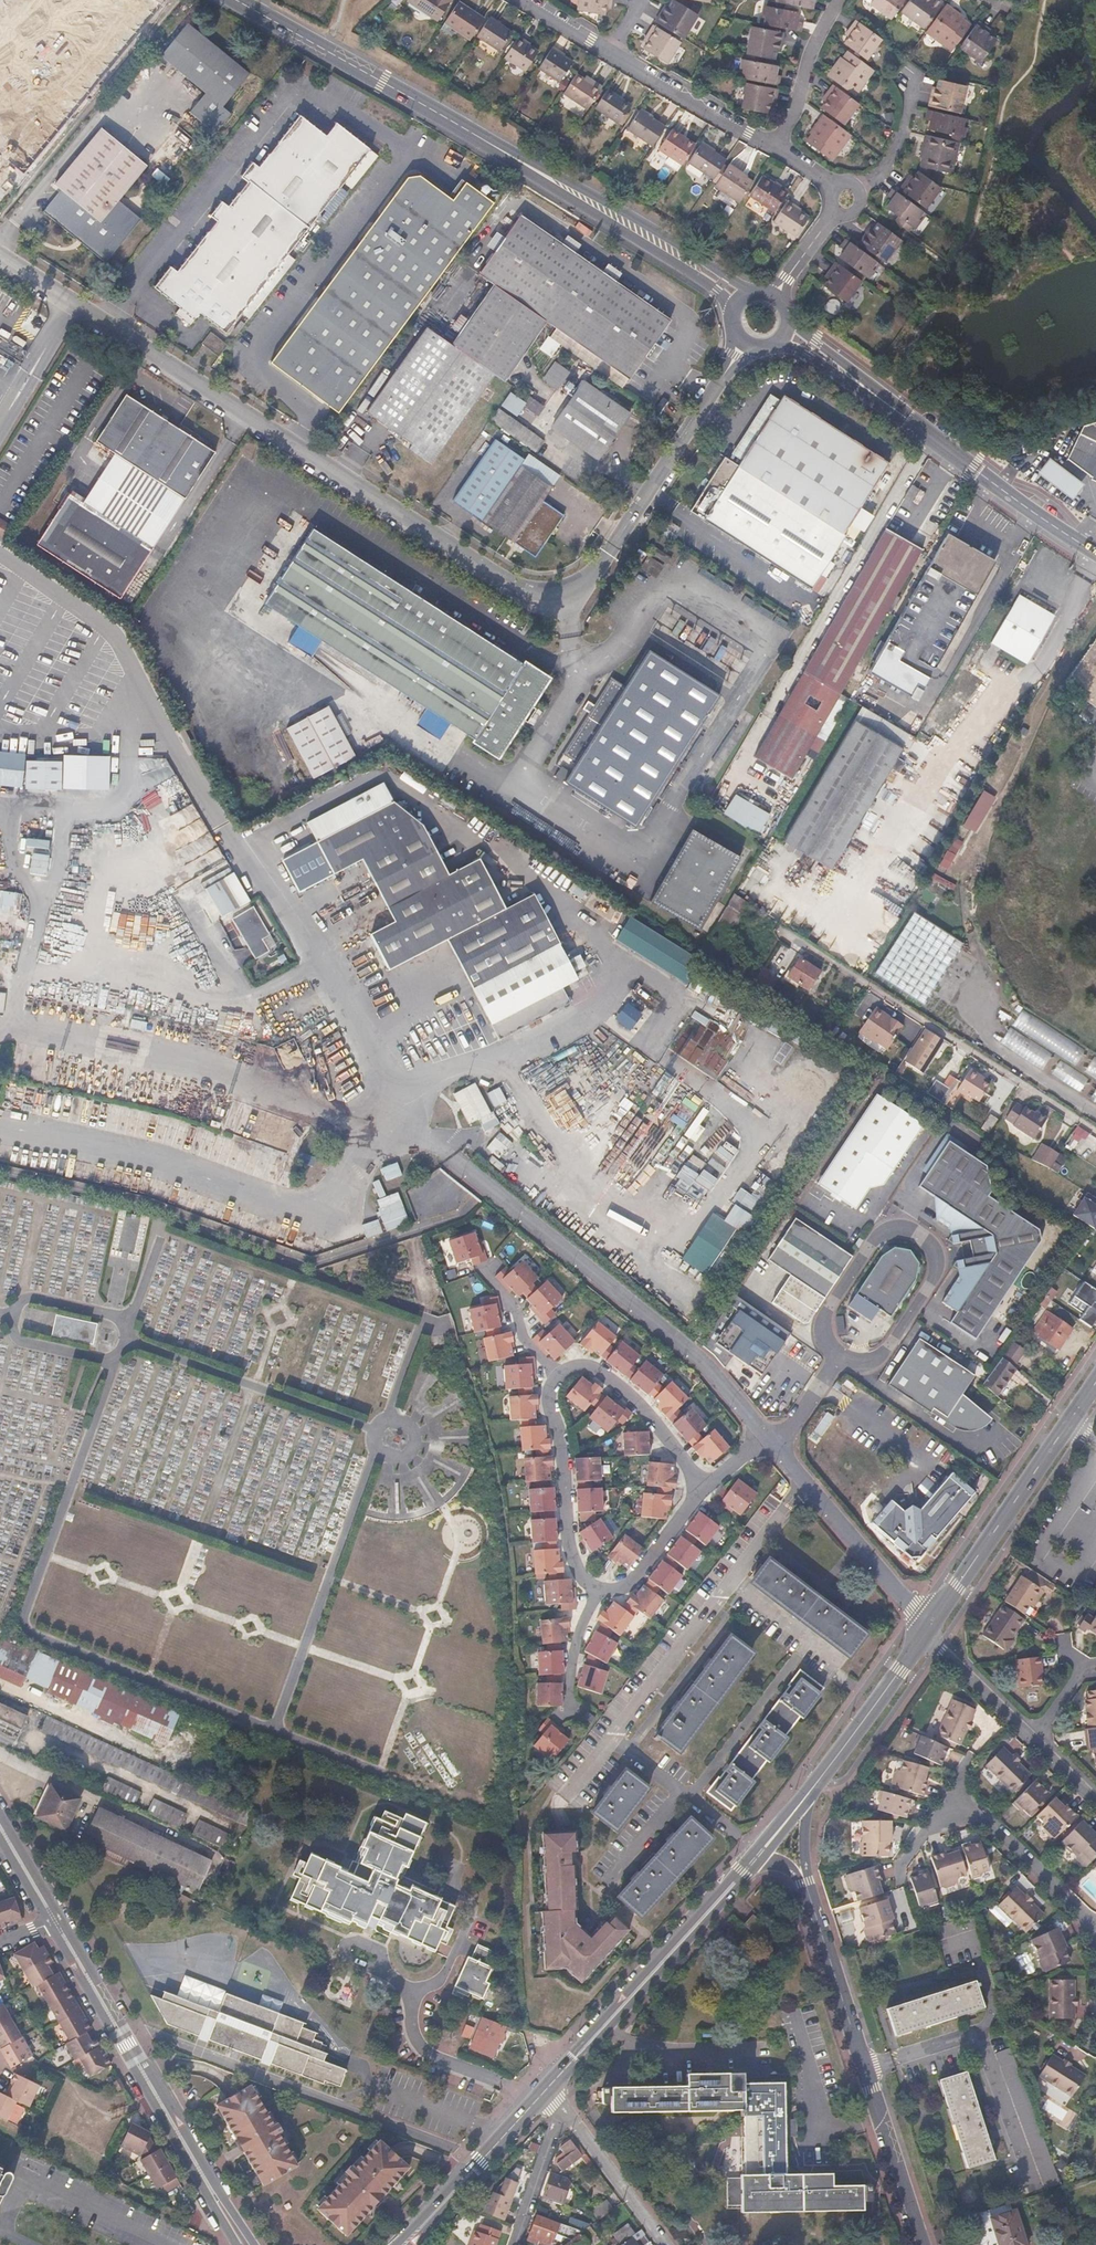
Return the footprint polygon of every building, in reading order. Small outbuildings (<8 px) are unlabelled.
[(98,25),(117,41),(131,24),(113,9),(120,0),(15,0),(0,19),(0,108),(10,116),(19,123),(98,25)] [(452,0),(407,0),(407,1),(438,21),(452,0)] [(612,0),(579,0),(577,10),(604,15),(606,8),(607,3),(611,4),(612,0)] [(698,15),(674,0),(673,0),(667,9),(665,12),(662,11),(655,22),(683,39),(698,15)] [(798,21),(799,12),(783,9),(779,8),(780,3),(776,2),(773,1),(772,1),(768,0),(767,6),(764,5),(762,15),(765,16),(764,24),(801,32),(803,22),(800,21),(798,21)] [(776,2),(780,3),(785,3),(813,9),(815,0),(776,0),(776,2)] [(904,0),(872,0),(870,4),(891,19),(904,0)] [(943,2),(941,0),(909,0),(901,12),(924,29),(943,2)] [(484,18),(459,1),(444,23),(470,40),(484,18)] [(964,19),(959,16),(960,14),(946,4),(926,32),(951,51),(971,25),(964,19)] [(500,51),(512,32),(489,17),(477,36),(500,51)] [(881,39),(855,20),(847,31),(851,33),(848,37),(844,43),(866,60),(881,40),(881,39)] [(991,36),(987,33),(990,29),(978,21),(959,47),(980,63),(997,40),(991,36)] [(249,74),(188,23),(161,56),(205,93),(190,112),(215,133),(231,114),(223,107),(249,74)] [(667,64),(680,42),(653,25),(646,37),(649,39),(647,43),(643,49),(667,64)] [(781,48),(784,32),(752,26),(746,53),(758,56),(762,57),(775,59),(776,51),(777,47),(781,48)] [(525,71),(538,51),(528,44),(529,43),(518,36),(504,57),(525,71)] [(573,62),(561,55),(562,52),(553,46),(539,68),(559,82),(573,62)] [(874,71),(848,51),(842,58),(839,63),(837,61),(827,75),(855,96),(874,71)] [(775,75),(777,66),(761,63),(757,62),(758,56),(746,53),(745,60),(742,59),(740,69),(743,69),(741,78),(779,85),(781,76),(775,75)] [(584,79),(576,74),(564,93),(588,109),(600,90),(584,79)] [(603,87),(586,76),(584,79),(600,90),(603,87)] [(562,91),(569,81),(565,79),(564,78),(557,88),(561,91),(562,91)] [(497,87),(500,83),(495,79),(493,83),(490,87),(496,90),(497,87)] [(960,113),(967,86),(938,79),(936,87),(935,92),(932,91),(928,106),(960,113)] [(776,102),(778,89),(746,83),(741,108),(769,113),(770,106),(771,101),(776,102)] [(844,125),(859,104),(833,85),(825,96),(828,98),(826,102),(821,108),(844,125)] [(627,112),(630,107),(619,99),(620,97),(608,89),(595,108),(619,124),(620,123),(627,112)] [(632,105),(620,97),(619,99),(630,107),(632,105)] [(653,146),(666,127),(640,110),(627,129),(653,146)] [(962,126),(964,119),(927,110),(925,119),(930,120),(928,129),(944,133),(948,134),(946,140),(959,143),(960,136),(964,137),(966,127),(962,126)] [(622,125),(629,114),(627,112),(620,123),(622,125)] [(851,135),(823,114),(813,128),(814,129),(811,134),(806,141),(832,160),(851,135)] [(249,319),(295,260),(288,254),(307,230),(344,183),(352,189),(378,155),(370,150),(370,149),(337,123),(327,136),(300,115),(259,167),(253,162),(241,177),(248,181),(228,206),(222,201),(211,215),(217,221),(177,271),(171,266),(154,287),(180,307),(175,314),(189,325),(195,319),(200,312),(226,333),(242,313),(249,319)] [(118,200),(147,165),(102,128),(54,184),(61,190),(44,212),(105,263),(128,235),(132,230),(141,219),(118,200)] [(694,147),(682,139),(684,136),(672,129),(659,149),(669,156),(681,164),(682,165),(694,147)] [(952,174),(959,143),(946,140),(943,139),(925,135),(921,152),(923,152),(922,158),(920,166),(952,174)] [(695,144),(684,136),(682,139),(694,147),(695,144)] [(726,160),(701,143),(688,162),(714,179),(724,164),(726,160)] [(681,164),(669,156),(664,163),(677,171),(681,164)] [(715,186),(728,166),(724,164),(714,179),(711,183),(715,186)] [(753,181),(744,175),(745,174),(729,164),(728,166),(715,186),(739,203),(753,181)] [(940,188),(918,171),(914,177),(912,180),(908,178),(899,189),(925,208),(940,188)] [(775,212),(789,191),(777,183),(776,184),(763,175),(749,195),(775,212)] [(411,314),(492,203),(464,182),(451,200),(418,176),(406,177),(271,363),(297,382),(338,413),(411,314)] [(918,218),(923,212),(897,192),(886,207),(898,216),(901,219),(898,224),(909,232),(913,227),(915,229),(921,220),(918,218)] [(796,236),(809,217),(797,209),(798,208),(788,200),(773,222),(796,236)] [(555,327),(597,267),(521,214),(479,274),(493,284),(455,338),(452,343),(494,374),(505,381),(547,322),(555,327)] [(901,240),(878,222),(872,230),(870,233),(868,231),(859,243),(885,262),(901,240)] [(877,261),(846,238),(840,247),(844,250),(839,257),(852,266),(856,269),(852,273),(862,280),(865,276),(868,279),(874,270),(871,268),(877,261)] [(849,271),(836,261),(827,273),(831,276),(828,279),(824,285),(847,302),(862,280),(852,273),(849,271)] [(874,270),(880,263),(877,261),(871,268),(874,270)] [(671,319),(597,267),(555,327),(629,379),(671,319)] [(885,288),(878,283),(875,287),(882,292),(885,288)] [(818,304),(824,297),(819,293),(813,300),(818,304)] [(237,333),(245,324),(241,321),(234,330),(237,333)] [(434,459),(494,374),(452,343),(427,326),(366,411),(411,444),(411,443),(414,445),(411,450),(421,457),(424,453),(434,459)] [(227,345),(211,332),(202,343),(218,356),(227,345)] [(561,344),(549,336),(540,348),(551,357),(561,344)] [(558,390),(571,372),(556,361),(542,379),(558,390)] [(598,459),(630,413),(584,381),(551,427),(598,459)] [(525,403),(509,392),(500,405),(515,417),(524,405),(525,403)] [(215,452),(126,394),(96,441),(115,453),(184,498),(185,498),(215,452)] [(813,513),(837,526),(844,531),(869,495),(880,477),(889,462),(883,459),(883,458),(875,452),(875,453),(862,445),(862,444),(853,439),(819,417),(811,411),(798,403),(790,397),(790,398),(784,394),(775,408),(774,408),(768,418),(769,418),(754,440),(742,458),(738,465),(813,513)] [(545,406),(531,396),(525,403),(524,405),(539,416),(545,406)] [(660,414),(669,402),(663,398),(655,410),(660,414)] [(650,411),(637,402),(633,407),(646,417),(650,411)] [(527,428),(510,415),(499,408),(490,420),(501,428),(518,440),(527,428)] [(1084,429),(1082,432),(1095,438),(1095,424),(1084,429)] [(544,440),(527,428),(518,440),(536,452),(544,441),(544,440)] [(1082,432),(1066,459),(1091,478),(1091,480),(1095,482),(1095,438),(1082,432)] [(543,500),(552,487),(521,465),(525,459),(495,439),(453,500),(482,520),(514,543),(514,542),(535,557),(564,515),(543,500)] [(184,498),(115,453),(83,502),(153,547),(184,498)] [(434,459),(424,453),(421,457),(431,464),(434,459)] [(560,475),(529,453),(525,459),(521,465),(552,487),(560,475)] [(736,537),(813,513),(738,465),(724,456),(690,510),(704,519),(736,537)] [(1073,500),(1084,485),(1049,458),(1037,472),(1073,500)] [(153,547),(83,502),(70,493),(60,509),(59,508),(37,544),(121,598),(153,547)] [(813,513),(736,537),(805,581),(837,526),(813,513)] [(12,527),(0,519),(0,535),(6,538),(12,527)] [(680,527),(668,519),(664,526),(676,534),(680,527)] [(676,534),(664,526),(660,532),(672,540),(676,534)] [(837,526),(805,581),(813,586),(847,533),(844,531),(837,526)] [(465,625),(313,528),(265,603),(355,661),(392,649),(441,633),(465,625)] [(802,676),(838,697),(920,552),(885,532),(802,676)] [(985,585),(993,570),(946,542),(868,676),(915,704),(980,593),(986,596),(991,588),(985,585)] [(673,558),(652,544),(647,551),(663,562),(672,559),(673,558)] [(642,563),(647,554),(639,549),(633,557),(642,563)] [(660,563),(648,555),(640,568),(641,569),(660,563)] [(1029,665),(1058,619),(1023,597),(994,643),(1029,665)] [(441,633),(536,692),(546,678),(465,625),(441,633)] [(1060,682),(1095,708),(1095,631),(1060,682)] [(383,658),(363,667),(497,753),(536,692),(441,633),(392,649),(383,658)] [(392,649),(355,661),(363,667),(383,658),(392,649)] [(611,677),(582,723),(665,779),(719,694),(649,649),(625,685),(611,677)] [(790,781),(838,697),(802,676),(755,760),(790,781)] [(324,702),(304,714),(330,762),(350,751),(324,702)] [(302,715),(283,725),(308,774),(327,765),(302,715)] [(830,872),(901,751),(853,721),(782,843),(785,844),(782,849),(788,852),(791,848),(830,872)] [(665,779),(582,723),(562,753),(576,762),(571,771),(561,765),(557,771),(567,777),(564,781),(635,826),(665,779)] [(107,753),(61,752),(61,786),(107,786),(107,753)] [(23,755),(0,753),(0,782),(20,784),(23,755)] [(59,759),(26,758),(25,787),(59,787),(59,759)] [(766,812),(733,790),(720,810),(753,832),(766,812)] [(982,791),(962,826),(975,833),(994,798),(982,791)] [(340,809),(345,819),(374,804),(368,793),(340,809)] [(374,804),(345,819),(306,841),(323,871),(351,855),(387,918),(361,933),(380,967),(438,935),(466,983),(493,968),(535,944),(540,953),(555,944),(523,887),(495,903),(468,854),(438,870),(411,822),(405,826),(396,810),(389,814),(381,800),(374,804)] [(699,929),(741,857),(692,828),(650,900),(699,929)] [(31,846),(30,872),(48,873),(49,836),(26,835),(26,846),(31,846)] [(203,882),(220,916),(249,901),(232,867),(203,882)] [(16,908),(17,890),(0,889),(0,907),(16,908)] [(267,934),(251,906),(226,921),(250,961),(264,953),(257,941),(267,934)] [(731,931),(741,914),(731,908),(721,925),(731,931)] [(914,910),(875,972),(924,1003),(963,942),(914,910)] [(702,960),(629,912),(613,937),(686,985),(702,960)] [(535,944),(493,968),(498,976),(540,953),(535,944)] [(808,990),(819,972),(799,959),(787,977),(808,990)] [(762,982),(769,970),(763,967),(756,978),(762,982)] [(628,1003),(616,1019),(631,1030),(643,1015),(628,1003)] [(886,1048),(900,1027),(873,1009),(858,1030),(886,1048)] [(943,1009),(937,1018),(948,1025),(954,1016),(943,1009)] [(1022,1009),(1013,1025),(1074,1064),(1085,1048),(1022,1009)] [(691,1018),(706,1025),(709,1018),(694,1011),(691,1018)] [(1052,1053),(1011,1025),(1000,1042),(1041,1069),(1052,1053)] [(684,1057),(699,1041),(689,1031),(674,1047),(684,1057)] [(924,1069),(943,1041),(926,1031),(908,1058),(924,1069)] [(326,1093),(340,1085),(322,1053),(317,1057),(311,1047),(300,1053),(306,1063),(308,1062),(326,1093)] [(1095,1055),(1084,1070),(1095,1078),(1095,1056),(1095,1055)] [(1061,1059),(1052,1073),(1079,1090),(1088,1077),(1061,1059)] [(977,1078),(979,1075),(970,1070),(957,1089),(977,1101),(987,1085),(982,1081),(977,1078)] [(488,1106),(469,1077),(449,1090),(468,1119),(488,1106)] [(945,1081),(939,1089),(945,1093),(951,1085),(945,1081)] [(931,1084),(925,1093),(940,1102),(945,1093),(939,1089),(931,1084)] [(487,1092),(494,1107),(507,1100),(499,1085),(487,1092)] [(669,1119),(683,1129),(700,1104),(686,1094),(669,1119)] [(817,1185),(831,1194),(841,1200),(855,1210),(868,1190),(882,1186),(921,1125),(874,1096),(817,1185)] [(1045,1121),(1033,1113),(1024,1107),(1022,1109),(1015,1104),(1006,1118),(1014,1123),(1012,1126),(1034,1139),(1045,1121)] [(1035,1110),(1033,1113),(1045,1121),(1047,1118),(1035,1110)] [(486,1147),(499,1158),(513,1141),(499,1130),(486,1147)] [(669,1134),(659,1149),(670,1157),(680,1142),(669,1134)] [(955,1234),(955,1236),(983,1230),(990,1236),(991,1239),(1009,1211),(989,1197),(992,1192),(988,1168),(948,1142),(918,1187),(946,1206),(936,1220),(949,1228),(954,1227),(955,1234)] [(1043,1145),(1033,1160),(1048,1169),(1058,1155),(1043,1145)] [(397,1160),(380,1167),(385,1180),(402,1174),(397,1160)] [(404,1212),(393,1187),(375,1195),(385,1220),(404,1212)] [(1087,1193),(1084,1198),(1091,1202),(1082,1216),(1095,1225),(1095,1223),(1095,1199),(1087,1193)] [(841,1200),(831,1194),(829,1197),(839,1203),(841,1200)] [(710,1210),(677,1255),(700,1271),(732,1226),(710,1210)] [(973,1257),(983,1264),(1017,1216),(1009,1211),(991,1239),(990,1236),(983,1230),(955,1236),(955,1234),(951,1235),(953,1243),(970,1240),(976,1238),(980,1255),(974,1257),(973,1257)] [(983,1264),(1015,1284),(1042,1243),(1040,1231),(1017,1216),(983,1264)] [(807,1320),(813,1318),(853,1257),(794,1220),(771,1256),(793,1270),(775,1299),(807,1320)] [(471,1257),(473,1263),(487,1258),(486,1256),(481,1243),(477,1244),(476,1239),(473,1230),(448,1239),(456,1262),(471,1257)] [(970,1240),(974,1257),(980,1255),(976,1238),(970,1240)] [(859,1239),(853,1248),(857,1251),(863,1241),(859,1239)] [(849,1307),(872,1322),(880,1310),(891,1318),(916,1280),(920,1264),(911,1250),(896,1248),(883,1256),(849,1307)] [(943,1302),(951,1307),(983,1264),(973,1257),(957,1260),(959,1269),(963,1268),(964,1276),(960,1276),(960,1277),(943,1302)] [(510,1270),(505,1264),(494,1274),(506,1287),(509,1285),(513,1291),(517,1295),(521,1292),(538,1276),(522,1259),(510,1270)] [(983,1264),(951,1307),(959,1313),(951,1324),(977,1341),(1015,1284),(983,1264)] [(1083,1278),(1066,1298),(1080,1311),(1076,1315),(1089,1326),(1095,1317),(1095,1309),(1093,1307),(1094,1305),(1084,1296),(1085,1295),(1095,1304),(1095,1288),(1083,1278)] [(543,1322),(554,1312),(549,1308),(561,1297),(545,1279),(525,1297),(531,1304),(535,1308),(532,1311),(543,1322)] [(468,1307),(472,1330),(499,1325),(497,1317),(496,1311),(500,1310),(496,1294),(482,1296),(483,1304),(468,1307)] [(1043,1297),(1040,1301),(1037,1306),(1041,1309),(1048,1300),(1043,1297)] [(1058,1350),(1071,1329),(1045,1311),(1032,1331),(1037,1335),(1037,1336),(1058,1350)] [(761,1377),(784,1344),(738,1313),(715,1346),(761,1377)] [(96,1322),(56,1314),(52,1334),(92,1343),(96,1322)] [(608,1343),(614,1336),(596,1321),(578,1342),(585,1348),(589,1345),(599,1354),(608,1343)] [(561,1351),(573,1340),(557,1324),(546,1334),(540,1328),(530,1338),(541,1351),(544,1348),(548,1353),(553,1358),(561,1351)] [(483,1334),(487,1358),(512,1353),(509,1339),(512,1338),(510,1329),(483,1334)] [(977,1415),(982,1409),(961,1395),(975,1375),(918,1338),(888,1384),(930,1412),(933,1408),(956,1423),(963,1422),(971,1419),(977,1415)] [(632,1362),(638,1355),(621,1340),(615,1348),(605,1360),(604,1361),(606,1362),(621,1375),(622,1373),(632,1362)] [(605,1360),(615,1348),(608,1343),(599,1354),(605,1360)] [(1001,1357),(1012,1366),(1022,1351),(1011,1343),(1001,1357)] [(501,1363),(502,1387),(514,1386),(528,1385),(529,1385),(529,1376),(528,1370),(532,1370),(531,1354),(516,1355),(516,1362),(501,1363)] [(981,1385),(995,1396),(1014,1369),(1012,1366),(1001,1357),(992,1369),(981,1385)] [(656,1380),(662,1374),(644,1360),(638,1368),(629,1379),(628,1380),(645,1394),(647,1391),(656,1380)] [(629,1379),(638,1368),(632,1362),(622,1373),(629,1379)] [(579,1376),(564,1394),(583,1409),(587,1404),(596,1393),(601,1386),(594,1380),(590,1385),(579,1376)] [(652,1397),(663,1387),(656,1380),(647,1391),(652,1397)] [(838,1380),(833,1387),(838,1390),(842,1383),(838,1380)] [(685,1398),(686,1397),(670,1381),(663,1387),(652,1397),(662,1408),(660,1411),(666,1416),(676,1407),(685,1398)] [(514,1386),(514,1394),(529,1393),(528,1385),(514,1386)] [(507,1394),(508,1418),(517,1417),(532,1417),(533,1417),(532,1403),(536,1403),(536,1392),(529,1393),(514,1394),(507,1394)] [(587,1404),(592,1409),(602,1398),(596,1393),(587,1404)] [(588,1415),(587,1416),(605,1430),(615,1419),(620,1423),(628,1413),(617,1403),(615,1405),(610,1401),(603,1396),(602,1398),(592,1409),(588,1415)] [(682,1413),(676,1407),(666,1416),(666,1417),(671,1423),(682,1413)] [(697,1431),(703,1426),(688,1408),(682,1413),(671,1423),(670,1424),(685,1441),(697,1431)] [(825,1410),(812,1427),(821,1434),(834,1417),(825,1410)] [(517,1417),(518,1425),(532,1424),(532,1417),(517,1417)] [(518,1425),(519,1448),(531,1447),(546,1447),(548,1447),(547,1440),(547,1437),(543,1437),(543,1424),(542,1423),(532,1424),(518,1425)] [(710,1429),(701,1436),(689,1446),(695,1454),(699,1452),(707,1462),(726,1446),(710,1429)] [(622,1431),(621,1454),(646,1453),(645,1431),(622,1431)] [(701,1436),(697,1431),(685,1441),(689,1446),(701,1436)] [(521,1455),(522,1480),(532,1479),(546,1479),(547,1478),(546,1464),(550,1463),(549,1453),(546,1454),(531,1455),(521,1455)] [(572,1460),(573,1479),(575,1479),(590,1478),(598,1478),(596,1455),(572,1456),(572,1460)] [(902,1496),(878,1529),(917,1563),(977,1493),(937,1460),(904,1498),(902,1496)] [(647,1461),(644,1485),(654,1486),(669,1487),(673,1488),(673,1478),(669,1478),(671,1463),(647,1461)] [(575,1488),(590,1487),(590,1478),(575,1479),(575,1488)] [(532,1479),(532,1487),(547,1486),(546,1479),(532,1479)] [(724,1510),(729,1513),(736,1519),(752,1497),(734,1483),(723,1496),(717,1492),(708,1503),(722,1513),(724,1510)] [(526,1487),(527,1511),(536,1510),(551,1509),(552,1509),(551,1485),(547,1486),(532,1487),(526,1487)] [(669,1487),(654,1486),(654,1494),(668,1496),(669,1487)] [(574,1488),(575,1510),(599,1509),(598,1487),(590,1487),(575,1488),(574,1488)] [(856,1510),(878,1529),(902,1496),(900,1494),(897,1494),(894,1495),(892,1499),(877,1487),(856,1510)] [(638,1517),(663,1520),(663,1519),(665,1505),(668,1505),(669,1496),(668,1496),(654,1494),(641,1493),(638,1517)] [(536,1510),(536,1518),(551,1517),(551,1509),(536,1510)] [(697,1541),(702,1546),(717,1527),(697,1511),(683,1530),(684,1532),(697,1541)] [(528,1519),(529,1542),(538,1541),(553,1540),(554,1540),(553,1517),(551,1517),(536,1518),(528,1519)] [(597,1519),(576,1532),(589,1552),(610,1539),(597,1519)] [(697,1541),(684,1532),(680,1537),(693,1547),(697,1541)] [(615,1560),(625,1568),(640,1549),(621,1535),(604,1557),(612,1563),(615,1560)] [(680,1537),(679,1536),(664,1555),(665,1556),(679,1566),(684,1570),(698,1551),(693,1547),(680,1537)] [(538,1541),(538,1551),(554,1549),(553,1540),(538,1541)] [(530,1551),(531,1574),(544,1573),(558,1573),(559,1573),(559,1563),(556,1563),(555,1551),(555,1549),(554,1549),(538,1551),(530,1551)] [(674,1571),(679,1566),(665,1556),(661,1561),(674,1571)] [(865,1634),(767,1559),(752,1580),(759,1586),(757,1588),(840,1652),(842,1650),(849,1655),(865,1634)] [(660,1590),(665,1595),(680,1576),(674,1571),(661,1561),(660,1560),(645,1579),(647,1580),(660,1590)] [(544,1573),(544,1581),(559,1580),(558,1573),(544,1573)] [(557,1604),(557,1611),(573,1610),(572,1594),(567,1594),(567,1588),(567,1579),(559,1580),(544,1581),(539,1581),(541,1605),(557,1604)] [(643,1585),(656,1596),(660,1590),(647,1580),(643,1585)] [(1025,1617),(1031,1608),(1036,1601),(1039,1604),(1045,1595),(1024,1580),(1008,1604),(1025,1617)] [(637,1612),(646,1619),(662,1599),(656,1596),(643,1585),(641,1584),(633,1596),(631,1594),(624,1602),(637,1612)] [(614,1634),(618,1637),(633,1617),(620,1607),(613,1602),(604,1614),(601,1612),(595,1620),(602,1625),(614,1634)] [(620,1607),(633,1617),(637,1612),(624,1602),(620,1607)] [(1014,1641),(1026,1623),(1005,1608),(985,1638),(1009,1654),(1017,1643),(1014,1641)] [(1095,1617),(1087,1612),(1078,1626),(1084,1631),(1088,1627),(1095,1632),(1095,1615),(1095,1617)] [(537,1621),(540,1644),(542,1644),(557,1642),(564,1642),(563,1627),(566,1626),(565,1617),(537,1621)] [(597,1635),(610,1642),(614,1634),(602,1625),(597,1635)] [(600,1662),(607,1666),(618,1646),(610,1642),(597,1635),(596,1634),(585,1654),(587,1655),(600,1662)] [(750,1652),(729,1635),(654,1733),(675,1750),(680,1743),(683,1745),(747,1661),(745,1659),(750,1652)] [(152,1702),(88,1674),(4,1636),(0,1645),(0,1678),(20,1687),(24,1678),(47,1689),(47,1691),(138,1733),(152,1702)] [(542,1644),(543,1651),(557,1651),(557,1642),(542,1644)] [(535,1652),(535,1675),(544,1675),(558,1674),(560,1674),(559,1650),(557,1651),(543,1651),(535,1652)] [(598,1671),(600,1662),(587,1655),(584,1667),(598,1671)] [(1043,1685),(1041,1674),(1040,1667),(1043,1666),(1042,1657),(1018,1660),(1022,1688),(1043,1685)] [(606,1673),(598,1671),(584,1667),(582,1666),(576,1688),(599,1695),(606,1673)] [(730,1807),(819,1688),(799,1672),(709,1791),(730,1807)] [(544,1675),(544,1684),(558,1683),(558,1674),(544,1675)] [(535,1707),(554,1706),(559,1706),(559,1692),(559,1683),(558,1683),(544,1684),(535,1684),(535,1707)] [(1095,1728),(1095,1692),(1085,1693),(1087,1701),(1084,1701),(1085,1711),(1081,1712),(1083,1730),(1095,1728)] [(966,1728),(970,1720),(975,1709),(953,1699),(937,1734),(959,1743),(966,1728)] [(25,1734),(31,1719),(0,1704),(0,1722),(25,1734)] [(575,1723),(583,1729),(587,1722),(580,1717),(575,1723)] [(558,1728),(545,1718),(536,1729),(541,1734),(531,1746),(550,1761),(566,1740),(560,1734),(556,1731),(558,1728)] [(249,1830),(256,1815),(244,1811),(240,1810),(50,1719),(44,1732),(249,1830)] [(25,1734),(0,1722),(0,1733),(20,1743),(25,1734)] [(1083,1730),(1080,1730),(1083,1752),(1088,1752),(1091,1766),(1095,1765),(1095,1728),(1083,1730)] [(953,1749),(920,1733),(916,1741),(916,1745),(918,1746),(915,1753),(928,1759),(935,1762),(941,1765),(946,1756),(949,1758),(953,1749)] [(1018,1764),(1012,1758),(1003,1749),(986,1767),(1013,1794),(1030,1776),(1018,1764)] [(930,1767),(905,1759),(901,1770),(898,1769),(897,1771),(895,1773),(892,1781),(894,1784),(893,1786),(924,1796),(929,1780),(926,1779),(928,1772),(930,1767)] [(615,1830),(646,1788),(623,1770),(591,1812),(615,1830)] [(108,1779),(102,1791),(136,1807),(141,1794),(108,1779)] [(1044,1787),(1037,1779),(1011,1806),(1018,1812),(1021,1812),(1023,1811),(1029,1817),(1039,1807),(1044,1802),(1049,1796),(1042,1789),(1044,1787)] [(858,1785),(854,1782),(848,1790),(852,1793),(858,1785)] [(34,1816),(64,1830),(78,1800),(50,1786),(34,1816)] [(916,1799),(881,1788),(879,1797),(880,1800),(881,1800),(879,1808),(893,1812),(899,1814),(906,1816),(909,1806),(913,1807),(916,1799)] [(102,1791),(101,1792),(135,1808),(136,1807),(102,1791)] [(152,1800),(146,1812),(180,1828),(185,1816),(152,1800)] [(1057,1804),(1053,1800),(1035,1818),(1043,1826),(1041,1828),(1042,1834),(1048,1839),(1051,1840),(1053,1841),(1075,1818),(1065,1807),(1063,1809),(1057,1804)] [(99,1809),(81,1847),(181,1895),(184,1887),(196,1893),(202,1882),(211,1886),(219,1868),(99,1809)] [(146,1812),(145,1813),(179,1829),(180,1828),(146,1812)] [(310,1856),(292,1893),(300,1898),(299,1900),(306,1903),(307,1901),(315,1904),(314,1907),(326,1912),(328,1910),(335,1914),(333,1919),(340,1922),(342,1922),(348,1925),(350,1920),(357,1923),(357,1925),(364,1928),(365,1926),(369,1918),(376,1922),(383,1925),(383,1927),(397,1934),(399,1933),(411,1938),(411,1940),(419,1944),(420,1942),(426,1945),(426,1947),(433,1950),(455,1901),(448,1898),(446,1899),(440,1896),(441,1894),(437,1893),(437,1894),(419,1886),(419,1885),(412,1882),(409,1886),(404,1884),(402,1884),(396,1882),(398,1877),(401,1877),(403,1871),(402,1870),(408,1854),(411,1855),(416,1842),(414,1842),(417,1835),(420,1835),(422,1829),(420,1828),(423,1821),(406,1813),(402,1822),(398,1820),(395,1826),(377,1818),(374,1826),(371,1825),(366,1837),(368,1839),(361,1854),(358,1853),(355,1860),(358,1861),(352,1873),(347,1870),(346,1873),(339,1869),(340,1867),(334,1864),(333,1866),(325,1863),(326,1861),(319,1858),(318,1860),(310,1856)] [(711,1839),(688,1819),(618,1896),(640,1917),(711,1839)] [(892,1841),(892,1820),(863,1820),(863,1842),(860,1844),(860,1852),(862,1855),(889,1855),(889,1841),(892,1841)] [(192,1834),(225,1849),(230,1837),(197,1821),(192,1834)] [(1095,1856),(1095,1842),(1092,1839),(1094,1837),(1079,1823),(1059,1843),(1073,1857),(1074,1862),(1081,1868),(1084,1868),(1095,1856)] [(571,1852),(575,1852),(574,1831),(540,1833),(545,1911),(541,1912),(544,1969),(561,1969),(561,1965),(566,1965),(570,1968),(568,1971),(581,1982),(629,1929),(613,1914),(606,1922),(603,1920),(589,1935),(578,1926),(576,1928),(572,1924),(572,1919),(575,1918),(574,1910),(576,1909),(573,1866),(572,1866),(571,1852)] [(192,1835),(225,1851),(225,1849),(192,1834),(192,1835)] [(962,1844),(973,1880),(981,1877),(982,1874),(981,1872),(990,1869),(985,1856),(983,1849),(981,1843),(972,1846),(971,1842),(962,1844)] [(948,1855),(946,1851),(930,1857),(940,1888),(944,1887),(947,1889),(954,1886),(956,1883),(959,1883),(959,1879),(967,1876),(959,1852),(954,1853),(948,1855)] [(853,1890),(856,1900),(881,1893),(879,1888),(877,1880),(880,1879),(875,1864),(845,1874),(845,1876),(843,1879),(845,1887),(849,1889),(849,1891),(853,1890)] [(931,1905),(939,1902),(928,1868),(917,1871),(918,1875),(910,1877),(912,1884),(914,1890),(918,1905),(926,1903),(931,1905)] [(1043,1914),(1030,1902),(1025,1896),(1015,1887),(999,1905),(1026,1932),(1043,1914)] [(1025,1896),(1030,1902),(1033,1900),(1027,1894),(1025,1896)] [(12,1895),(0,1899),(0,1924),(19,1918),(12,1895)] [(893,1919),(886,1899),(858,1908),(864,1927),(863,1931),(865,1939),(870,1941),(894,1934),(889,1920),(893,1919)] [(752,1915),(744,1924),(759,1938),(767,1928),(757,1920),(752,1915)] [(372,1930),(376,1922),(369,1918),(365,1926),(372,1930)] [(1064,1947),(1055,1928),(1029,1940),(1037,1958),(1036,1962),(1040,1970),(1045,1972),(1067,1961),(1062,1948),(1064,1947)] [(47,1953),(41,1943),(36,1947),(31,1941),(11,1953),(21,1969),(42,1956),(47,1953)] [(468,1960),(490,1970),(492,1966),(484,1962),(489,1948),(476,1943),(468,1960)] [(42,1956),(21,1969),(31,1985),(35,1982),(52,1973),(42,1956)] [(488,1973),(489,1973),(490,1970),(468,1960),(467,1963),(488,1973)] [(485,1979),(488,1973),(467,1963),(463,1971),(461,1970),(454,1984),(483,1997),(486,1989),(486,1987),(488,1981),(485,1979)] [(68,1989),(57,1970),(52,1973),(35,1982),(46,2002),(68,1989)] [(1072,2005),(1072,1997),(1072,1979),(1047,1980),(1048,2019),(1072,2019),(1072,2005)] [(983,2007),(975,1980),(886,2007),(895,2035),(983,2007)] [(78,2008),(68,1989),(46,2002),(57,2020),(78,2008)] [(150,1995),(166,2024),(198,2037),(209,2009),(165,1991),(162,1999),(150,1995)] [(269,2065),(323,2086),(325,2081),(340,2087),(346,2070),(324,2062),(327,2053),(319,2050),(322,2043),(313,2040),(315,2033),(302,2028),(304,2022),(226,1992),(219,2012),(208,2040),(233,2050),(260,2061),(268,2040),(278,2043),(269,2065)] [(0,2003),(0,2025),(10,2019),(0,2003)] [(89,2027),(78,2008),(57,2020),(68,2039),(84,2030),(89,2027)] [(208,2040),(219,2012),(209,2009),(198,2037),(208,2040)] [(503,2029),(504,2025),(483,2016),(470,2049),(492,2058),(499,2040),(502,2041),(504,2034),(501,2033),(503,2029)] [(10,2019),(0,2025),(0,2046),(19,2035),(10,2019)] [(465,2024),(461,2035),(464,2037),(468,2038),(472,2028),(465,2024)] [(84,2030),(68,2039),(63,2042),(73,2058),(77,2055),(93,2046),(84,2030)] [(30,2055),(19,2035),(0,2046),(0,2050),(10,2066),(30,2055)] [(260,2061),(269,2065),(278,2043),(268,2040),(260,2061)] [(109,2061),(98,2043),(93,2046),(77,2055),(73,2058),(70,2060),(75,2068),(82,2064),(88,2074),(109,2061)] [(1083,2074),(1069,2065),(1062,2060),(1051,2053),(1037,2073),(1069,2095),(1083,2074)] [(993,2160),(965,2071),(939,2079),(967,2168),(993,2160)] [(37,2083),(25,2077),(14,2072),(9,2082),(3,2093),(15,2099),(27,2105),(37,2083)] [(659,2086),(635,2087),(602,2087),(602,2104),(608,2104),(608,2093),(610,2093),(611,2108),(732,2105),(733,2110),(740,2110),(740,2117),(744,2117),(745,2174),(741,2175),(741,2207),(863,2205),(863,2190),(865,2190),(866,2201),(872,2200),(871,2184),(832,2185),(832,2172),(786,2173),(784,2081),(743,2082),(742,2072),(686,2073),(685,2086),(659,2086)] [(117,2091),(124,2087),(119,2078),(112,2082),(117,2091)] [(258,2185),(293,2164),(274,2131),(278,2129),(273,2121),(269,2123),(246,2084),(231,2092),(212,2103),(258,2185)] [(3,2093),(0,2091),(0,2115),(5,2118),(15,2099),(3,2093)] [(130,2122),(119,2143),(140,2153),(148,2137),(150,2133),(130,2122)] [(138,2158),(147,2172),(166,2161),(158,2146),(155,2148),(148,2137),(140,2153),(138,2158)] [(592,2163),(572,2137),(559,2147),(562,2151),(555,2157),(553,2162),(560,2171),(579,2157),(588,2167),(592,2163)] [(346,2240),(408,2171),(395,2158),(379,2144),(354,2171),(350,2168),(344,2175),(348,2179),(315,2213),(346,2240)] [(164,2190),(178,2182),(166,2161),(147,2172),(155,2187),(160,2184),(164,2190)] [(7,2192),(14,2176),(14,2174),(13,2172),(10,2171),(7,2172),(5,2175),(1,2173),(3,2168),(0,2166),(0,2189),(7,2192)] [(482,2205),(478,2215),(495,2222),(499,2213),(504,2215),(508,2204),(508,2203),(515,2187),(514,2186),(519,2174),(513,2171),(495,2192),(492,2197),(490,2196),(486,2207),(482,2205)] [(549,2173),(549,2172),(541,2195),(560,2201),(568,2180),(566,2179),(557,2175),(549,2173)] [(590,2211),(597,2220),(612,2209),(605,2200),(590,2211)] [(988,2209),(978,2212),(988,2244),(998,2244),(989,2217),(991,2217),(988,2209)] [(991,2217),(989,2217),(998,2244),(1026,2244),(1015,2209),(991,2217)] [(499,2213),(495,2222),(500,2224),(504,2215),(499,2213)] [(557,2223),(535,2215),(527,2235),(528,2236),(527,2240),(536,2243),(537,2240),(550,2244),(557,2223)] [(567,2226),(569,2227),(581,2231),(584,2222),(571,2218),(567,2226)] [(578,2233),(584,2241),(594,2233),(592,2231),(601,2224),(597,2220),(581,2231),(578,2233)] [(620,2243),(629,2237),(633,2234),(626,2225),(613,2235),(620,2243)] [(565,2236),(571,2239),(578,2233),(581,2231),(569,2227),(565,2236)] [(633,2242),(644,2234),(640,2229),(633,2234),(629,2237),(630,2238),(621,2244),(636,2244),(633,2242)] [(563,2244),(582,2244),(585,2242),(584,2241),(578,2233),(571,2239),(563,2244)] [(504,2241),(486,2234),(482,2242),(477,2240),(475,2244),(503,2244),(504,2241)]
